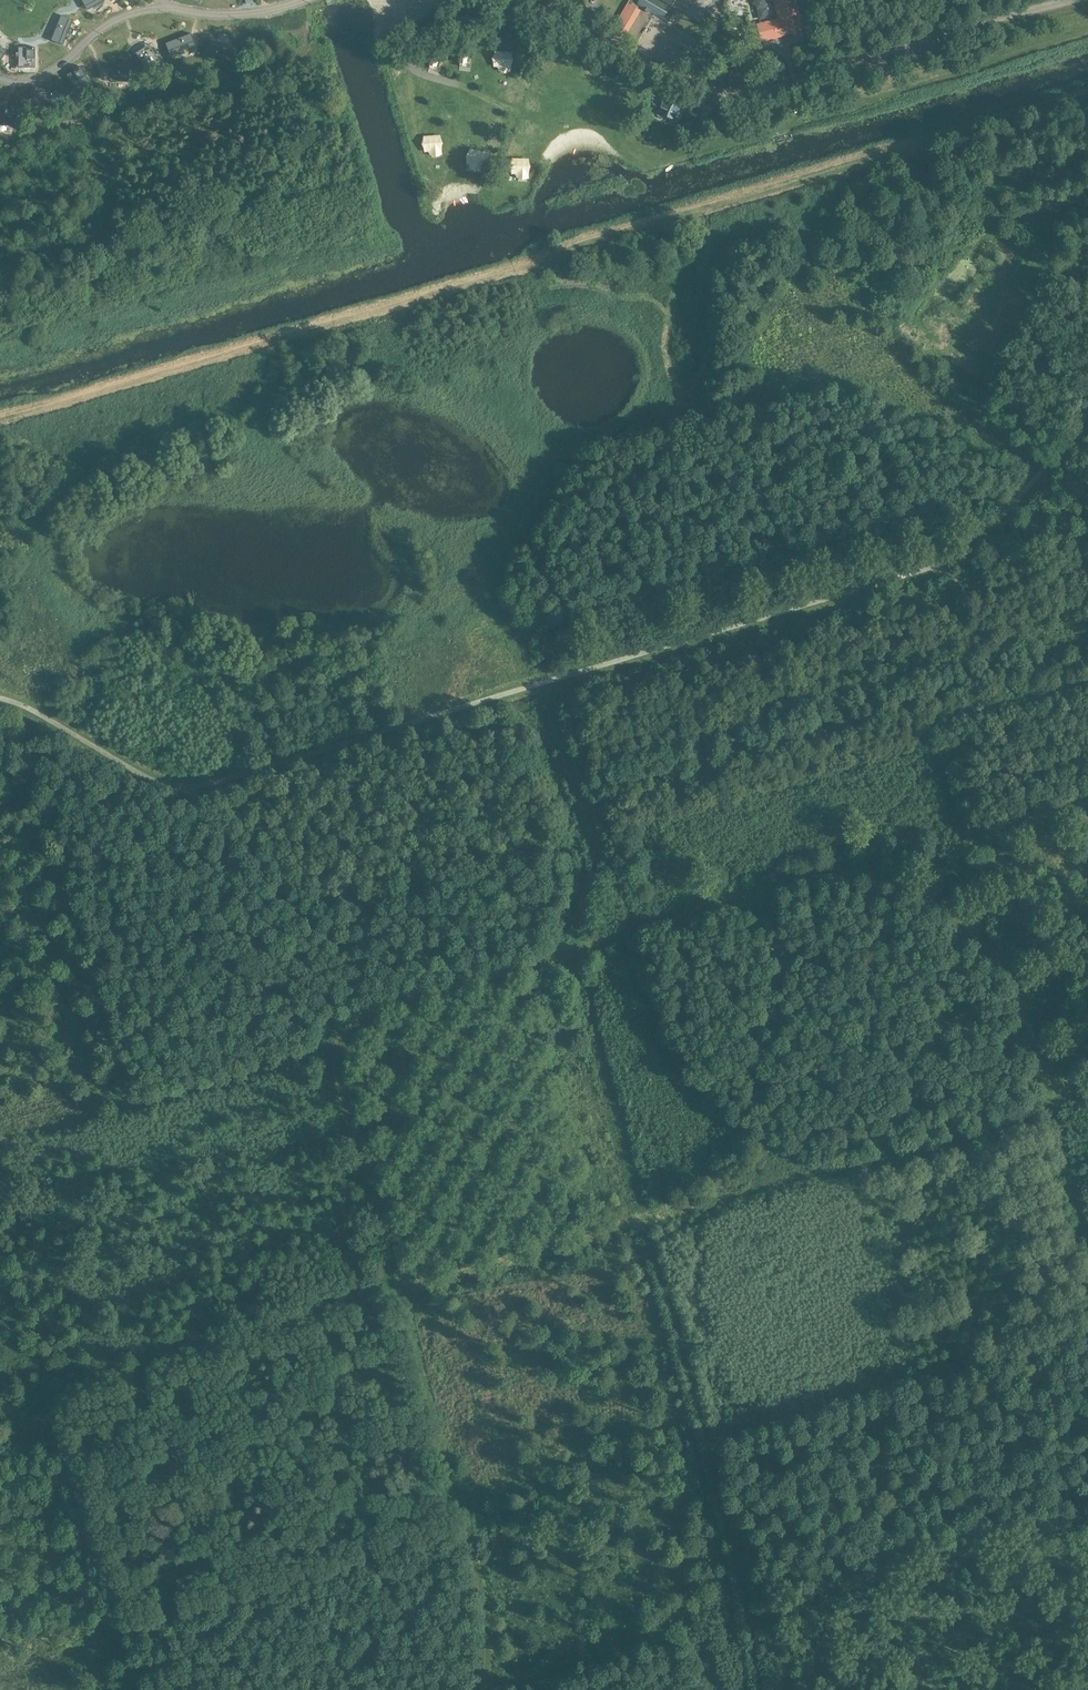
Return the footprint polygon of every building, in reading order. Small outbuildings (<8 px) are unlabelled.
[(99,0),(81,0),(80,0),(84,8),(99,0)] [(636,5),(661,20),(669,6),(659,0),(639,0),(636,5)] [(711,7),(710,0),(698,0),(699,8),(711,7)] [(756,25),(761,43),(804,30),(796,0),(773,0),(778,19),(756,25)] [(59,45),(68,20),(60,17),(50,42),(59,45)] [(168,53),(194,43),(191,35),(165,44),(168,53)] [(457,56),(468,57),(469,42),(458,41),(457,56)] [(509,56),(509,46),(500,45),(500,55),(509,56)] [(234,56),(208,46),(205,54),(231,64),(234,56)] [(27,64),(27,70),(36,70),(36,49),(20,49),(20,64),(27,64)] [(143,50),(135,54),(146,72),(160,63),(152,50),(146,54),(143,50)] [(563,52),(564,68),(572,67),(572,52),(563,52)] [(552,77),(559,71),(548,58),(540,65),(552,77)] [(128,79),(129,71),(102,69),(101,77),(128,79)] [(61,102),(63,95),(37,89),(35,97),(61,102)] [(666,95),(658,113),(675,121),(681,108),(683,103),(683,102),(666,95)] [(683,103),(681,108),(684,109),(684,111),(696,116),(701,104),(689,99),(686,105),(683,103)] [(623,103),(624,115),(636,114),(635,102),(623,103)] [(5,122),(5,127),(14,127),(15,107),(0,106),(0,122),(5,122)] [(652,120),(654,113),(646,111),(644,118),(652,120)] [(502,135),(503,124),(491,123),(490,134),(502,135)] [(635,144),(646,133),(637,124),(626,134),(635,144)] [(514,154),(519,145),(513,142),(508,151),(514,154)] [(480,157),(479,167),(492,168),(492,157),(480,157)] [(496,172),(513,178),(518,166),(501,160),(496,172)]
